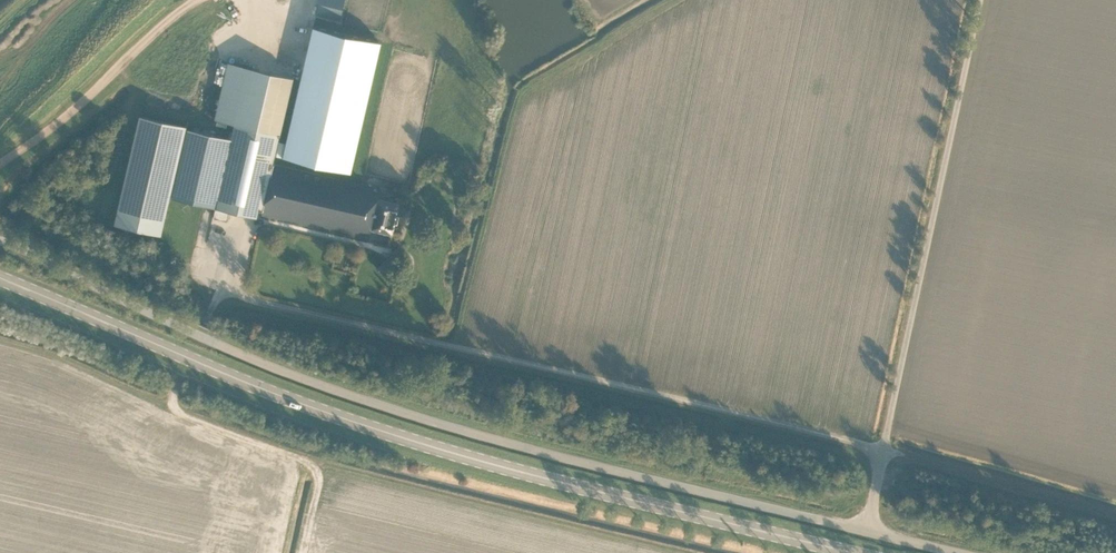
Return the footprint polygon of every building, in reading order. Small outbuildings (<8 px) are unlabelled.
[(345,0),(319,0),(316,14),(340,20),(345,0)] [(188,128),(172,196),(217,206),(215,217),(228,220),(231,209),(258,216),(260,208),(263,209),(263,213),(370,238),(372,228),(392,233),(399,202),(378,197),(380,188),(274,163),(276,157),(346,174),(376,44),(311,29),(284,146),(279,144),(294,77),(228,62),(215,118),(235,123),(232,138),(188,128)] [(187,125),(140,114),(115,223),(162,234),(187,125)] [(400,258),(393,251),(385,258),(393,266),(400,258)]
